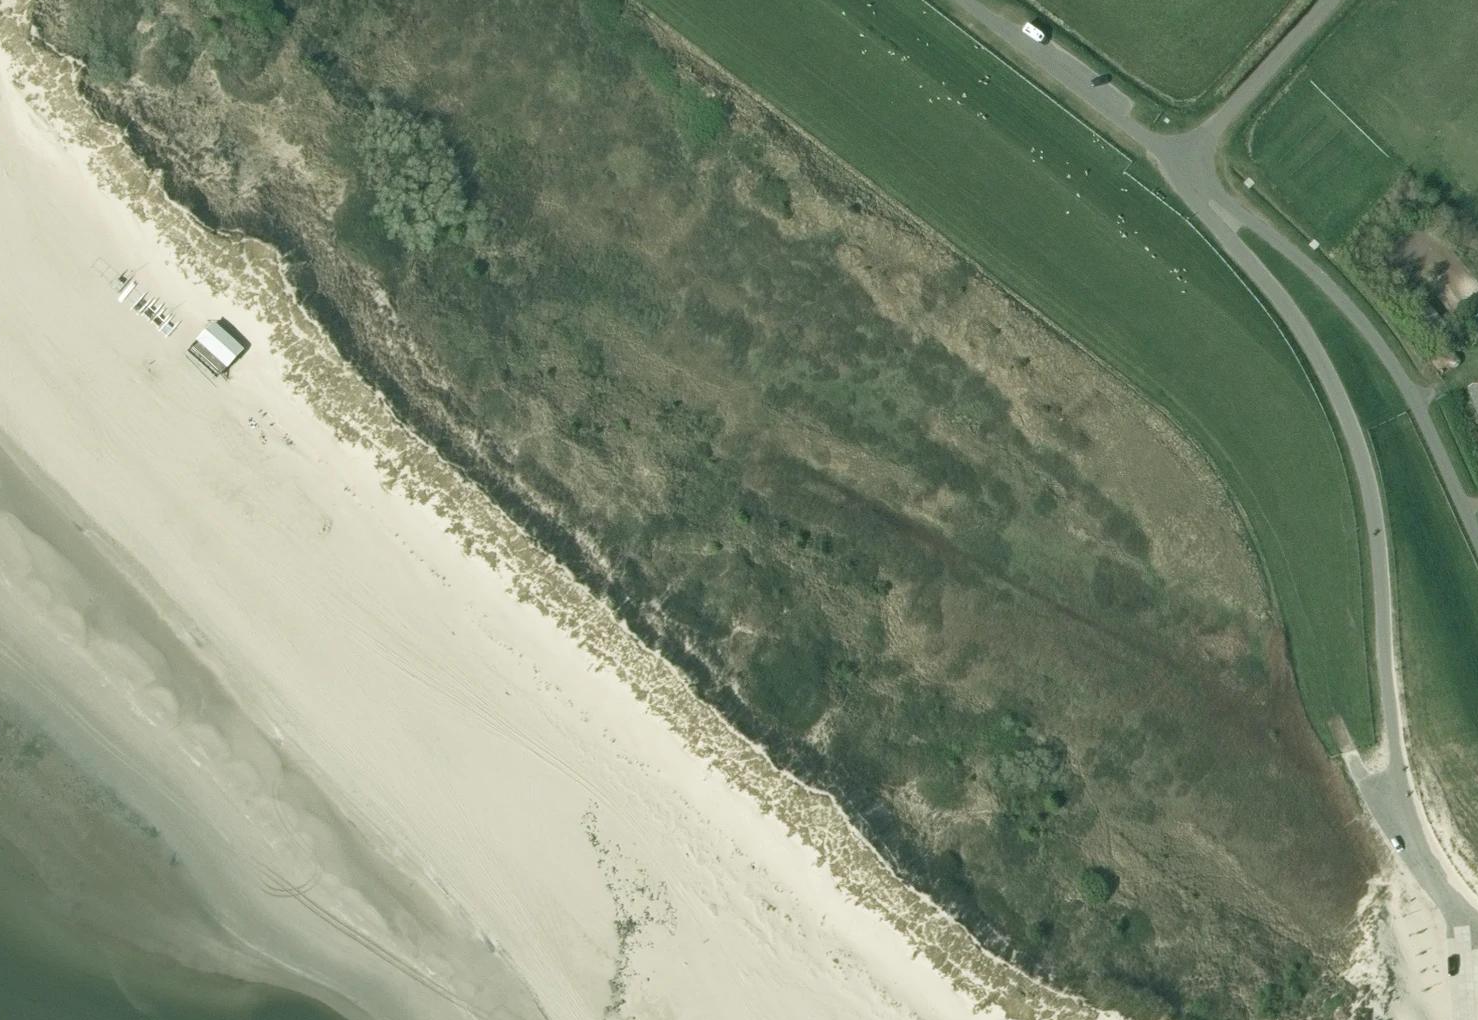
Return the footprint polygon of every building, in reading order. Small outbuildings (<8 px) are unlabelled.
[(230,344),(200,318),(184,337),(213,363),(230,344)] [(1468,387),(1477,413),(1477,383),(1468,387)]
